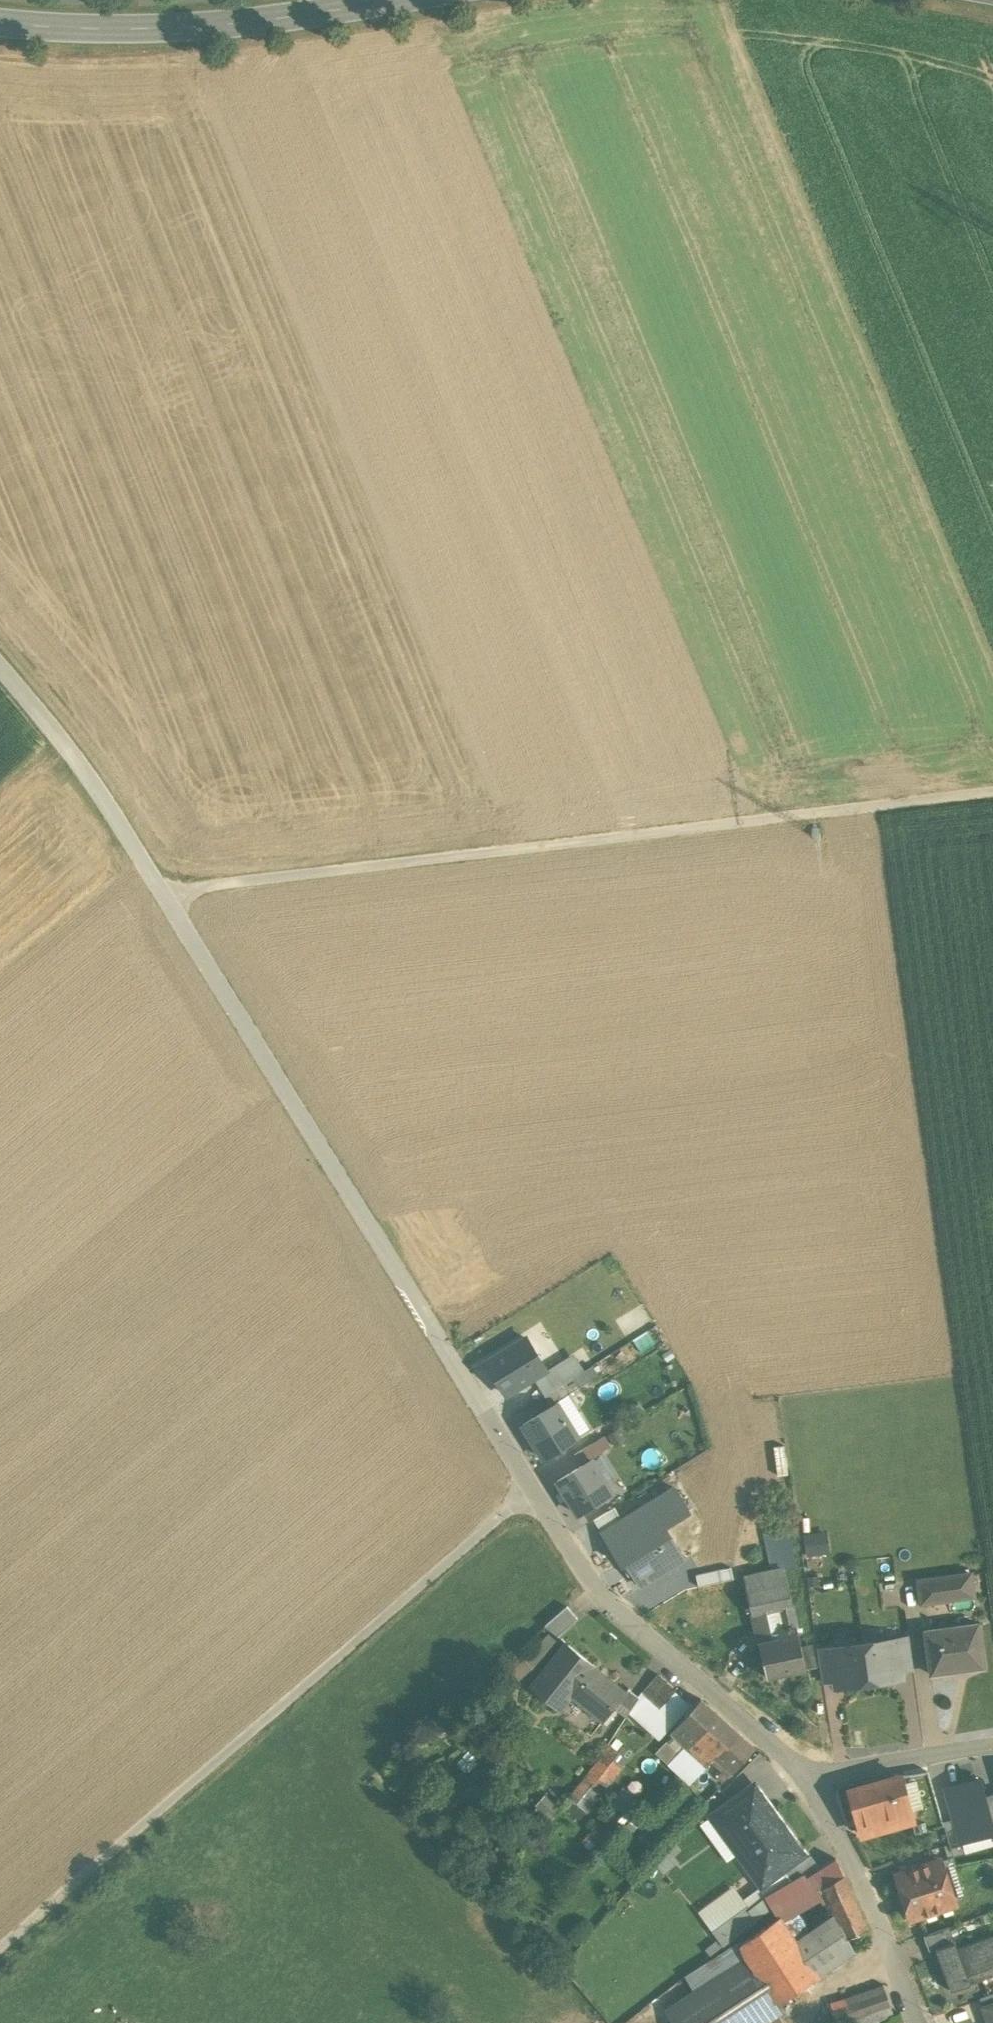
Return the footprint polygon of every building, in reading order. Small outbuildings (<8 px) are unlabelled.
[(527,1339),(487,1363),(506,1395),(546,1370),(527,1339)] [(536,1382),(544,1395),(581,1374),(573,1360),(536,1382)] [(544,1395),(550,1405),(598,1377),(592,1367),(544,1395)] [(578,1437),(557,1404),(523,1425),(545,1458),(578,1437)] [(605,1425),(585,1436),(590,1445),(605,1437),(610,1434),(605,1425)] [(590,1445),(574,1455),(581,1466),(592,1459),(611,1448),(605,1437),(590,1445)] [(786,1458),(784,1445),(774,1447),(778,1475),(790,1473),(787,1458),(786,1458)] [(581,1466),(558,1481),(579,1515),(613,1494),(592,1459),(581,1466)] [(620,1518),(601,1530),(622,1565),(626,1563),(640,1585),(684,1558),(665,1526),(689,1511),(673,1485),(620,1518)] [(614,1508),(594,1520),(601,1530),(620,1518),(614,1508)] [(791,1529),(767,1534),(775,1572),(787,1569),(787,1570),(799,1568),(791,1529)] [(810,1556),(834,1551),(829,1530),(806,1534),(810,1556)] [(731,1568),(696,1575),(699,1586),(733,1579),(731,1568)] [(766,1574),(746,1578),(746,1579),(754,1613),(768,1610),(780,1607),(781,1607),(794,1605),(787,1570),(787,1569),(775,1572),(766,1574)] [(973,1574),(921,1581),(924,1603),(976,1596),(973,1574)] [(781,1607),(780,1607),(785,1631),(783,1631),(785,1639),(787,1639),(799,1628),(794,1605),(781,1607)] [(558,1636),(577,1618),(567,1607),(545,1625),(558,1636)] [(768,1610),(754,1613),(761,1644),(776,1641),(768,1610)] [(980,1624),(927,1631),(933,1675),(986,1667),(980,1624)] [(776,1641),(761,1644),(769,1677),(808,1669),(803,1647),(799,1628),(787,1639),(776,1641)] [(911,1637),(899,1639),(903,1671),(915,1669),(911,1637)] [(899,1639),(865,1644),(871,1683),(904,1678),(903,1671),(899,1639)] [(626,1691),(566,1643),(531,1687),(559,1711),(571,1696),(602,1722),(614,1707),(626,1692),(626,1691)] [(865,1644),(833,1648),(837,1680),(838,1688),(871,1683),(865,1644)] [(819,1645),(803,1647),(808,1669),(822,1666),(820,1650),(819,1645)] [(833,1648),(820,1650),(822,1666),(822,1667),(824,1682),(837,1680),(833,1648)] [(508,1674),(514,1681),(531,1667),(524,1659),(508,1674)] [(658,1674),(642,1692),(660,1709),(676,1690),(658,1674)] [(639,1697),(628,1689),(626,1691),(626,1692),(614,1707),(626,1717),(639,1697)] [(755,1748),(700,1700),(671,1732),(686,1747),(710,1762),(716,1756),(726,1766),(733,1772),(755,1748)] [(627,1759),(609,1744),(602,1753),(604,1754),(621,1766),(627,1759)] [(710,1762),(686,1747),(669,1765),(690,1784),(710,1762)] [(604,1754),(585,1779),(597,1794),(599,1796),(622,1766),(621,1766),(604,1754)] [(733,1772),(726,1766),(717,1777),(723,1783),(733,1772)] [(928,1772),(900,1777),(905,1800),(907,1799),(909,1809),(916,1808),(918,1817),(939,1811),(928,1772)] [(893,1778),(850,1790),(859,1825),(877,1820),(880,1830),(904,1823),(901,1811),(909,1809),(907,1799),(905,1800),(900,1777),(893,1778)] [(597,1794),(585,1779),(570,1798),(585,1809),(597,1794)] [(946,1789),(961,1842),(992,1833),(992,1827),(984,1796),(979,1779),(946,1789)] [(623,1785),(612,1800),(628,1813),(639,1798),(623,1785)] [(783,1870),(805,1854),(804,1853),(757,1788),(743,1798),(741,1795),(712,1816),(738,1852),(742,1849),(767,1882),(783,1870)] [(984,1796),(992,1827),(992,1794),(984,1796)] [(633,1814),(622,1828),(633,1833),(642,1822),(633,1814)] [(805,1854),(783,1870),(792,1882),(805,1875),(807,1879),(821,1868),(808,1851),(804,1853),(805,1854)] [(821,1868),(807,1879),(805,1875),(792,1882),(769,1895),(768,1896),(780,1916),(780,1917),(784,1921),(796,1914),(792,1907),(818,1892),(826,1886),(845,1875),(837,1857),(821,1868)] [(940,1861),(898,1875),(912,1919),(954,1905),(940,1861)] [(869,1928),(845,1875),(826,1886),(839,1916),(848,1938),(849,1938),(849,1937),(869,1928)] [(722,1949),(754,1922),(741,1906),(709,1932),(722,1949)] [(780,1916),(741,1944),(749,1955),(779,2003),(819,1976),(798,1943),(784,1921),(780,1917),(780,1916)] [(839,1916),(798,1943),(819,1976),(856,1951),(849,1937),(849,1938),(848,1938),(839,1916)] [(949,1927),(924,1936),(930,1953),(936,1950),(955,1943),(949,1927)] [(936,1950),(951,1991),(985,1979),(982,1972),(992,1968),(992,1936),(957,1949),(955,1943),(936,1950)] [(666,2009),(675,2022),(767,2022),(785,2011),(779,2003),(749,1955),(666,2009)] [(885,1983),(831,2001),(838,2022),(892,2004),(885,1983)] [(983,2008),(989,2022),(992,2022),(992,2004),(983,2008)]
